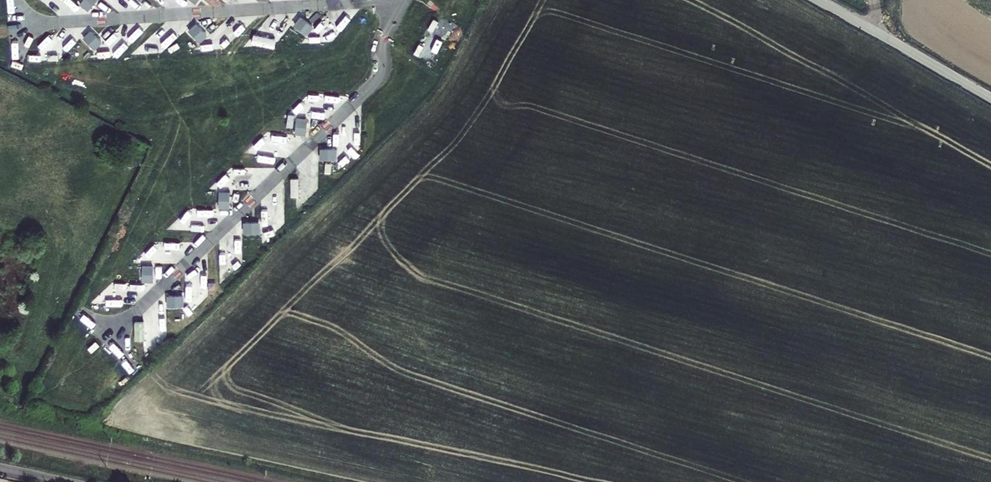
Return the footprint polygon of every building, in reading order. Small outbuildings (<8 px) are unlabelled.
[(80,3),(89,10),(98,0),(83,0),(80,3)] [(302,16),(294,24),(308,35),(315,27),(302,16)] [(197,22),(189,30),(201,42),(209,35),(197,22)] [(91,30),(83,37),(95,50),(104,42),(91,30)] [(123,52),(135,39),(125,31),(116,40),(111,36),(109,39),(123,52)] [(47,49),(58,39),(54,35),(44,45),(47,49)] [(59,38),(48,51),(59,61),(71,48),(59,38)] [(309,118),(297,117),(296,134),(307,135),(309,118)] [(339,149),(321,148),(320,160),(338,160),(339,149)] [(249,163),(249,172),(267,173),(267,164),(249,163)] [(220,191),(219,208),(231,209),(231,191),(220,191)] [(244,222),(244,233),(262,233),(262,222),(244,222)] [(154,265),(143,265),(143,282),(154,283),(154,265)] [(208,281),(193,280),(192,296),(208,296),(208,281)] [(168,295),(167,306),(185,307),(185,295),(168,295)]
